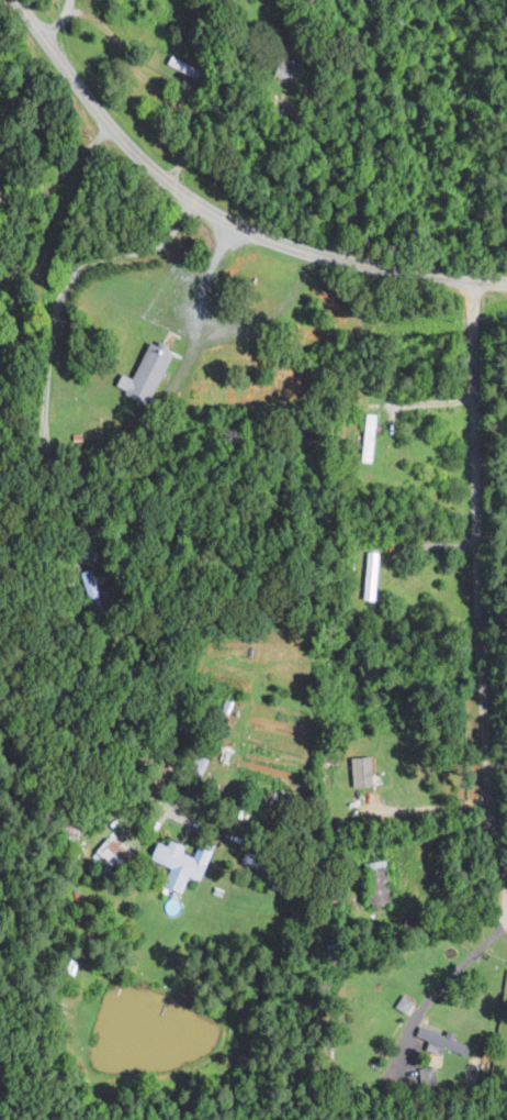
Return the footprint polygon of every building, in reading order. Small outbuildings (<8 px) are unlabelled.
[(155,339),(137,378),(126,373),(119,388),(152,404),(175,355),(167,352),(170,346),(155,339)] [(379,414),(369,413),(368,439),(378,439),(379,414)] [(355,757),(356,786),(377,786),(376,757),(355,757)] [(128,851),(112,837),(100,850),(116,865),(128,851)] [(214,849),(200,844),(196,856),(185,852),(188,845),(173,840),(171,846),(162,843),(156,861),(175,868),(169,886),(185,892),(191,876),(203,880),(214,849)] [(261,868),(269,871),(273,862),(249,851),(245,859),(262,866),(261,868)] [(410,1014),(418,1001),(407,994),(399,1007),(410,1014)] [(430,1050),(445,1055),(448,1048),(464,1053),(468,1042),(422,1028),(420,1037),(433,1041),(430,1050)] [(420,1083),(436,1084),(437,1068),(421,1066),(420,1083)]
